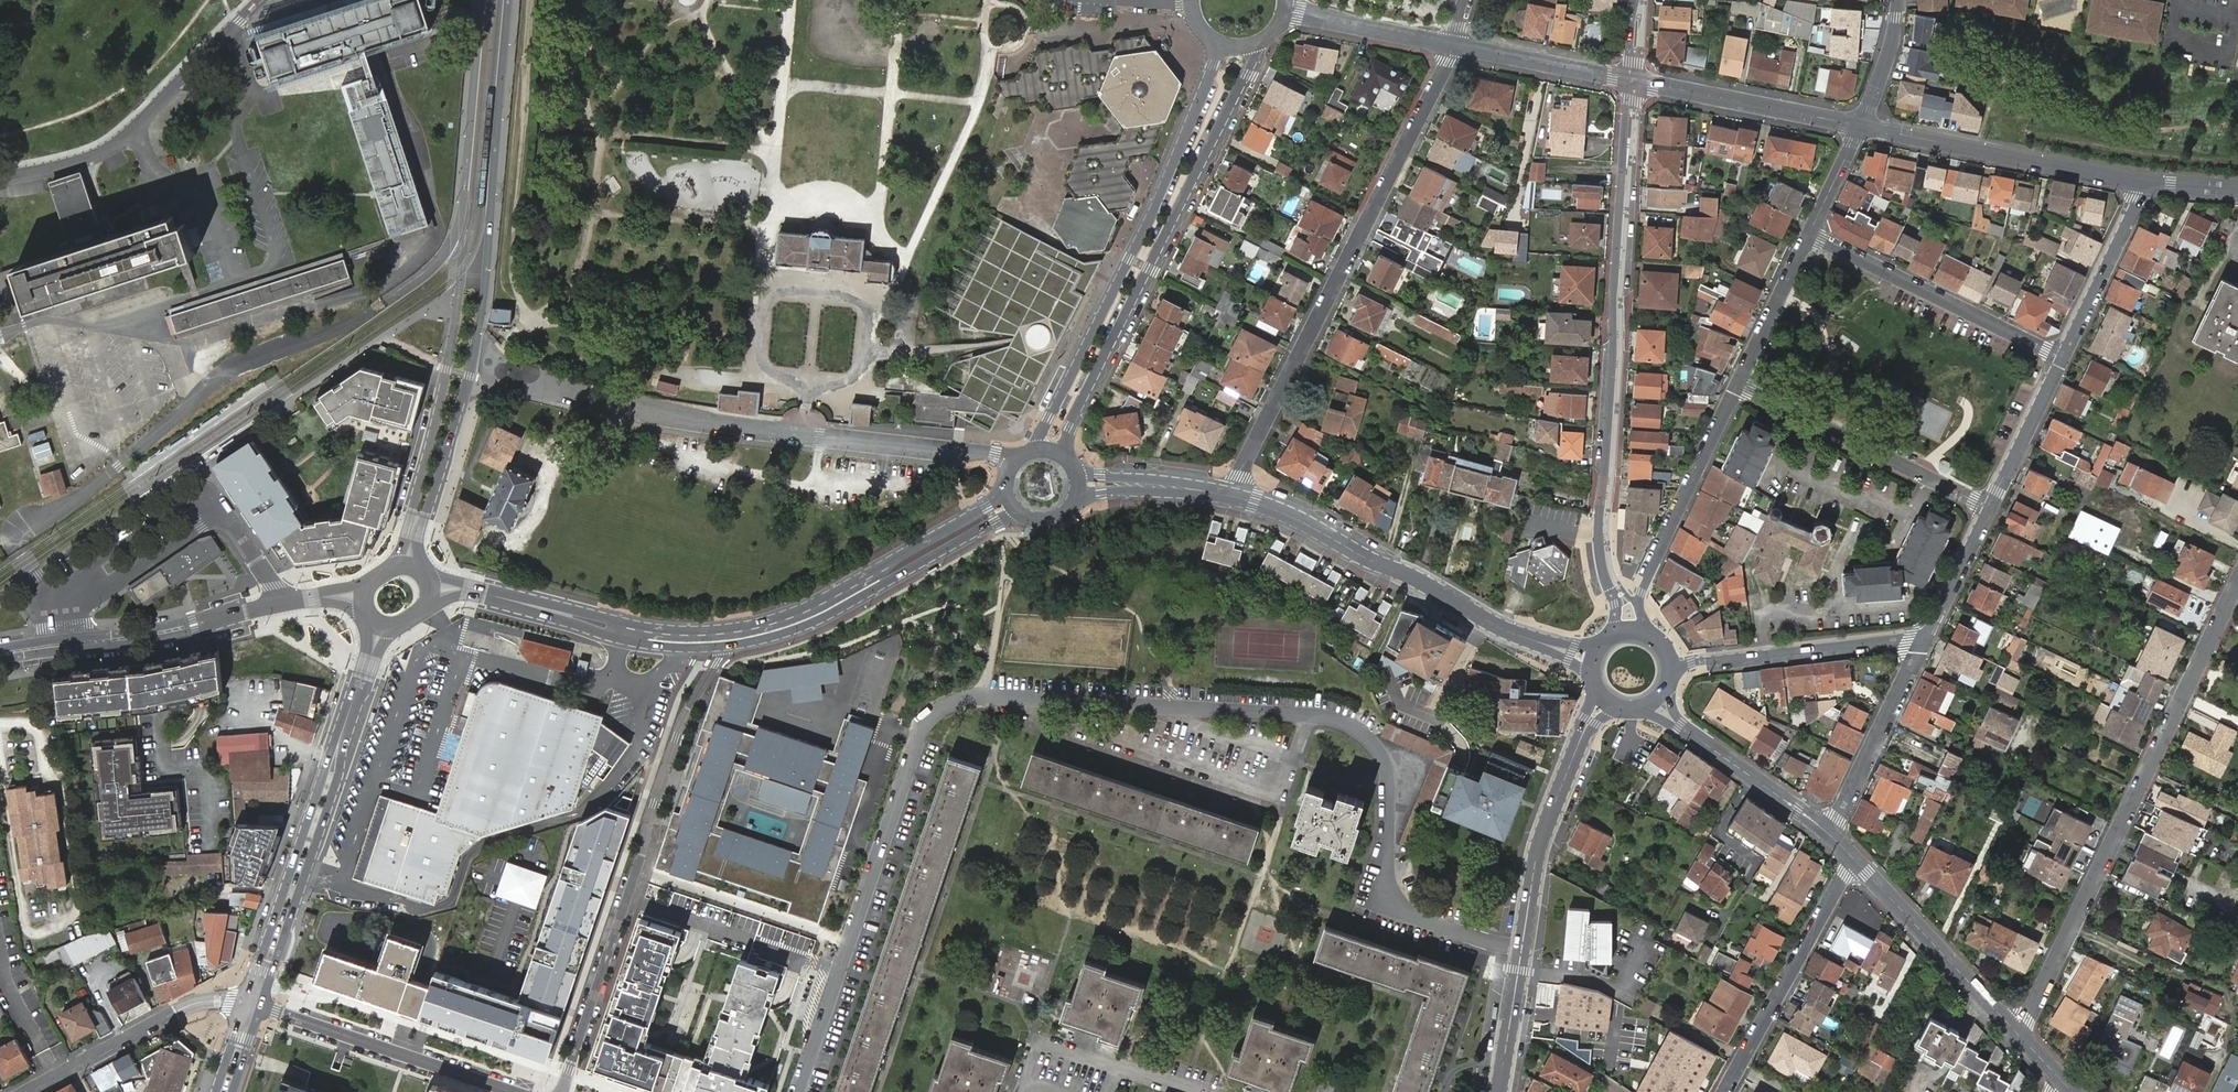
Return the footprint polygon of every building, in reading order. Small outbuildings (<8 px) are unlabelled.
[(432,25),(425,0),(366,0),(338,9),(260,35),(274,77),(357,50),(363,48),(432,25)] [(436,9),(448,7),(447,0),(434,0),(436,9)] [(1543,8),(1529,5),(1528,11),(1521,10),(1520,10),(1519,10),(1519,11),(1517,12),(1517,13),(1516,14),(1515,15),(1515,16),(1514,18),(1514,19),(1514,20),(1515,22),(1515,23),(1516,24),(1517,25),(1518,26),(1519,27),(1524,28),(1523,33),(1542,37),(1543,33),(1550,35),(1553,17),(1557,0),(1545,0),(1543,8)] [(1557,0),(1553,17),(1556,18),(1552,38),(1571,42),(1575,22),(1563,19),(1566,7),(1567,2),(1566,2),(1558,0),(1557,0)] [(1943,11),(1942,0),(1917,0),(1917,12),(1943,11)] [(1958,6),(2018,17),(2019,8),(2023,8),(2024,0),(1959,0),(1958,6)] [(2089,20),(2093,21),(2091,30),(2150,40),(2151,31),(2155,32),(2159,10),(2155,10),(2156,2),(2145,0),(2092,0),(2089,20)] [(1760,3),(1731,1),(1727,23),(1731,24),(1733,14),(1732,14),(1733,10),(1757,16),(1760,3)] [(1764,4),(1760,3),(1757,16),(1755,28),(1777,31),(1778,29),(1787,30),(1787,33),(1809,37),(1812,23),(1793,15),(1783,12),(1772,8),(1764,4)] [(1793,15),(1795,5),(1785,5),(1783,12),(1793,15)] [(1795,5),(1793,15),(1812,23),(1815,7),(1795,5)] [(1683,33),(1687,33),(1688,18),(1696,18),(1696,9),(1660,6),(1658,32),(1683,33)] [(1872,28),(1873,11),(1815,7),(1812,23),(1809,37),(1807,51),(1821,54),(1824,37),(1838,38),(1838,45),(1849,46),(1848,59),(1868,60),(1871,28),(1872,28)] [(1910,14),(1907,43),(1927,45),(1930,16),(1910,14)] [(1683,33),(1658,32),(1657,53),(1662,61),(1703,69),(1707,51),(1683,46),(1683,33)] [(1725,35),(1724,40),(1744,44),(1745,39),(1725,35)] [(996,87),(998,89),(1005,98),(1020,97),(1026,104),(1039,104),(1045,111),(1079,107),(1084,97),(1102,95),(1126,126),(1119,144),(1079,149),(1065,185),(1077,200),(1064,201),(1053,230),(1066,247),(1075,246),(1080,253),(1103,251),(1112,229),(1105,219),(1108,212),(1127,210),(1134,192),(1124,177),(1131,158),(1149,156),(1171,103),(1174,102),(1178,91),(1163,92),(1151,76),(1157,61),(1158,58),(1143,38),(1113,41),(1110,48),(1113,51),(1110,53),(1112,54),(1108,57),(1104,52),(1090,54),(1084,46),(1046,51),(1048,53),(1044,56),(1041,52),(1037,52),(1032,66),(1034,68),(1033,71),(1021,72),(1019,74),(1023,79),(1020,81),(1019,80),(1011,81),(1010,85),(1006,85),(1004,82),(1001,78),(1000,82),(998,81),(996,87)] [(1724,40),(1718,71),(1738,75),(1744,44),(1724,40)] [(1320,70),(1331,73),(1333,61),(1334,62),(1336,52),(1305,46),(1305,48),(1296,46),(1293,65),(1310,68),(1310,69),(1309,70),(1309,72),(1310,73),(1310,74),(1311,75),(1312,76),(1313,77),(1315,77),(1316,77),(1317,76),(1318,76),(1319,75),(1320,74),(1320,73),(1320,71),(1320,70)] [(1787,85),(1794,51),(1781,49),(1779,62),(1764,59),(1766,49),(1751,46),(1746,76),(1754,78),(1787,85)] [(373,77),(363,48),(357,50),(366,79),(373,77)] [(1110,48),(1104,52),(1108,57),(1112,54),(1110,53),(1113,51),(1110,48)] [(1927,53),(1909,50),(1906,67),(1910,68),(1908,76),(1925,80),(1935,82),(1937,75),(1928,65),(1924,64),(1927,53)] [(1178,91),(1180,86),(1160,58),(1159,62),(1157,61),(1151,76),(1163,92),(1178,91)] [(1407,79),(1371,60),(1351,97),(1368,104),(1378,85),(1399,95),(1407,79)] [(1816,90),(1848,97),(1851,95),(1855,75),(1849,74),(1850,71),(1842,69),(1841,73),(1820,68),(1816,90)] [(377,193),(390,235),(428,223),(378,75),(373,77),(366,79),(341,86),(377,193)] [(1925,80),(1908,76),(1907,76),(1905,84),(1900,83),(1896,101),(1919,106),(1922,96),(1925,80)] [(1290,115),(1294,117),(1304,97),(1274,81),(1264,102),(1281,110),(1290,115)] [(1468,107),(1504,113),(1507,98),(1510,99),(1512,87),(1482,81),(1479,84),(1472,83),(1468,107)] [(1342,113),(1344,114),(1347,108),(1337,103),(1342,93),(1335,89),(1327,105),(1342,113)] [(1951,106),(1949,117),(1957,119),(1956,124),(1977,128),(1980,117),(1974,116),(1975,113),(1959,95),(1954,94),(1951,106)] [(1922,96),(1919,106),(1917,117),(1940,121),(1941,116),(1949,118),(1949,117),(1951,106),(1943,104),(1944,101),(1922,96)] [(1580,155),(1582,135),(1576,135),(1577,122),(1582,122),(1583,99),(1570,98),(1569,112),(1566,112),(1567,101),(1558,100),(1558,106),(1553,106),(1553,111),(1551,111),(1549,140),(1549,143),(1551,143),(1551,148),(1551,154),(1580,155)] [(1273,133),(1279,136),(1282,131),(1290,115),(1281,110),(1264,102),(1253,123),(1273,133)] [(1336,124),(1342,113),(1327,105),(1321,116),(1336,124)] [(1654,132),(1653,144),(1684,146),(1685,119),(1658,117),(1657,133),(1654,132)] [(1460,149),(1464,151),(1474,131),(1450,119),(1448,122),(1444,121),(1436,137),(1460,149)] [(1273,133),(1253,123),(1243,143),(1263,154),(1273,133)] [(1731,156),(1737,132),(1709,125),(1704,148),(1704,150),(1731,156)] [(1757,133),(1738,129),(1737,132),(1731,156),(1750,160),(1757,133)] [(1763,160),(1785,164),(1790,140),(1767,135),(1763,160)] [(1504,144),(1516,149),(1519,142),(1517,142),(1507,136),(1504,144)] [(1460,149),(1436,137),(1427,155),(1451,168),(1460,149)] [(1790,140),(1785,164),(1810,169),(1815,144),(1790,140)] [(1679,183),(1681,152),(1650,150),(1648,181),(1679,183)] [(1329,164),(1320,183),(1339,192),(1353,164),(1329,152),(1324,161),(1329,164)] [(1867,156),(1863,177),(1879,180),(1884,181),(1888,162),(1889,158),(1889,155),(1876,152),(1874,158),(1867,156)] [(1883,185),(1909,191),(1915,164),(1899,160),(1898,164),(1888,162),(1884,181),(1883,185)] [(1315,180),(1320,183),(1329,164),(1324,161),(1315,180)] [(1273,171),(1289,179),(1293,171),(1277,162),(1273,171)] [(1527,181),(1532,181),(1536,182),(1540,163),(1530,162),(1527,181)] [(1229,172),(1222,187),(1240,196),(1251,173),(1235,165),(1231,173),(1229,172)] [(1941,188),(1945,170),(1945,169),(1927,166),(1923,185),(1941,188)] [(1419,177),(1409,196),(1435,209),(1441,212),(1456,182),(1426,167),(1420,178),(1419,177)] [(1941,188),(1940,194),(1951,196),(1951,198),(1976,202),(1977,193),(1981,177),(1957,172),(1956,173),(1945,170),(1941,188)] [(2009,201),(2013,180),(1993,176),(1992,180),(1981,177),(1977,193),(1989,196),(1987,203),(2000,205),(2001,200),(2009,201)] [(2037,186),(2013,180),(2009,201),(2008,204),(2032,210),(2037,186)] [(2068,212),(2074,185),(2053,180),(2047,207),(2068,212)] [(1530,209),(1532,181),(1527,181),(1521,209),(1528,209),(1530,209)] [(1837,201),(1848,205),(1850,206),(1866,213),(1877,192),(1866,188),(1847,181),(1837,201)] [(1543,182),(1542,198),(1561,200),(1563,184),(1543,182)] [(1768,204),(1791,215),(1795,217),(1800,207),(1797,206),(1803,193),(1781,183),(1778,182),(1768,204)] [(1737,186),(1725,183),(1723,193),(1722,195),(1734,199),(1737,186)] [(1869,183),(1866,188),(1877,192),(1881,194),(1882,188),(1878,186),(1869,183)] [(1601,187),(1572,184),(1571,196),(1576,196),(1575,206),(1594,207),(1595,197),(1600,198),(1601,187)] [(1242,214),(1249,200),(1240,196),(1222,187),(1210,210),(1238,225),(1244,215),(1242,214)] [(1481,195),(1499,204),(1505,207),(1506,198),(1485,188),(1481,195)] [(1684,191),(1647,188),(1646,206),(1674,208),(1674,202),(1684,203),(1684,191)] [(1909,191),(1907,203),(1912,206),(1913,206),(1917,192),(1909,191)] [(1889,197),(1882,194),(1879,201),(1886,204),(1889,197)] [(1477,206),(1494,214),(1499,204),(1481,195),(1477,206)] [(1435,209),(1409,196),(1397,218),(1424,231),(1431,217),(1435,209)] [(2078,197),(2075,212),(2083,214),(2082,221),(2099,224),(2103,202),(2078,197)] [(1701,216),(1717,217),(1719,209),(1721,200),(1702,199),(1701,216)] [(1751,223),(1778,236),(1785,224),(1787,225),(1791,215),(1768,204),(1761,201),(1751,223)] [(1843,216),(1848,205),(1837,201),(1832,211),(1843,216)] [(1302,227),(1329,241),(1341,217),(1312,203),(1305,216),(1302,215),(1297,225),(1302,227)] [(2003,228),(1988,223),(1988,219),(1983,218),(1981,205),(1975,204),(1971,227),(2001,237),(2003,228)] [(1866,248),(1879,218),(1866,213),(1850,206),(1844,218),(1832,212),(1829,219),(1833,232),(1866,248)] [(1455,227),(1459,221),(1441,212),(1435,209),(1431,217),(1444,224),(1445,222),(1455,227)] [(1717,217),(1713,234),(1722,238),(1732,215),(1719,209),(1717,217)] [(118,231),(63,249),(16,265),(30,307),(196,252),(182,210),(169,215),(118,231)] [(1105,219),(1112,229),(1115,222),(1108,212),(1105,219)] [(2190,213),(2179,236),(2185,238),(2183,243),(2197,250),(2210,222),(2190,213)] [(2220,227),(2230,232),(2234,222),(2224,217),(2220,227)] [(1426,253),(1435,236),(1424,231),(1397,218),(1389,235),(1401,241),(1399,245),(1409,250),(1405,258),(1408,260),(1433,273),(1437,275),(1444,262),(1426,253)] [(1680,240),(1709,242),(1714,221),(1682,219),(1680,240)] [(1323,253),(1329,241),(1302,227),(1297,225),(1297,224),(1292,234),(1297,237),(1290,251),(1312,262),(1316,255),(1317,256),(1320,251),(1323,253)] [(1569,246),(1597,248),(1598,226),(1570,224),(1569,246)] [(1870,245),(1889,254),(1898,235),(1879,224),(1870,245)] [(1079,265),(1082,264),(1002,225),(954,322),(964,327),(966,306),(998,243),(1000,244),(1002,244),(1004,245),(1006,244),(1008,244),(1010,243),(1012,243),(1014,241),(1015,240),(1017,238),(1077,268),(1079,265)] [(864,238),(832,235),(831,235),(831,234),(830,232),(830,231),(829,230),(828,229),(826,228),(825,227),(823,226),(822,226),(820,226),(818,226),(816,227),(814,228),(813,230),(812,230),(812,232),(811,233),(810,234),(779,231),(776,265),(793,267),(793,265),(808,267),(808,268),(819,269),(828,269),(828,268),(843,269),(842,270),(859,272),(860,270),(868,271),(867,281),(888,284),(889,283),(890,283),(891,282),(892,281),(893,280),(893,279),(894,278),(894,269),(894,268),(894,266),(894,265),(893,264),(893,263),(892,262),(892,261),(862,258),(864,238)] [(2140,226),(2129,249),(2155,262),(2158,263),(2169,237),(2149,228),(2148,230),(2140,226)] [(1669,258),(1671,229),(1645,227),(1642,256),(1669,258)] [(2069,254),(2091,265),(2100,245),(2090,241),(2091,239),(2064,227),(2060,237),(2067,240),(2073,243),(2069,253),(2069,254)] [(1929,238),(1932,231),(1927,228),(1923,235),(1929,238)] [(1401,241),(1389,235),(1377,229),(1375,233),(1399,245),(1401,241)] [(1210,265),(1216,267),(1224,251),(1218,249),(1222,241),(1204,232),(1201,240),(1199,239),(1197,243),(1193,242),(1188,253),(1210,265)] [(1514,253),(1516,234),(1489,232),(1481,246),(1494,248),(1494,251),(1514,253)] [(1245,240),(1259,247),(1263,240),(1248,233),(1245,240)] [(1526,254),(1527,234),(1516,234),(1514,253),(1526,254)] [(1914,242),(1918,245),(1922,236),(1917,234),(1914,242)] [(1943,255),(1947,247),(1929,238),(1923,235),(1922,236),(1918,245),(1910,261),(1907,269),(1928,278),(1939,253),(1943,255)] [(1752,236),(1745,251),(1768,262),(1776,247),(1752,236)] [(2024,237),(2022,245),(2032,248),(2034,240),(2024,237)] [(1067,333),(1103,265),(1089,263),(1086,268),(1079,265),(1077,268),(1017,238),(1015,240),(1014,241),(1012,243),(1010,243),(1008,244),(1006,244),(1004,245),(1002,244),(1000,244),(998,243),(966,306),(964,327),(963,334),(1020,344),(1021,347),(1022,351),(975,365),(972,383),(969,408),(958,407),(958,402),(915,398),(912,430),(955,434),(957,416),(998,420),(1000,418),(1024,420),(1050,369),(1041,364),(1043,360),(1046,359),(1050,358),(1053,356),(1055,354),(1057,351),(1058,349),(1059,346),(1059,344),(1059,342),(1059,340),(1058,336),(1057,333),(1059,329),(1067,333)] [(1893,253),(1910,261),(1918,245),(1914,242),(1906,238),(1904,242),(1899,239),(1893,253)] [(2034,240),(2032,248),(2051,256),(2056,247),(2035,238),(2034,240)] [(1239,251),(1254,259),(1255,256),(1259,247),(1245,240),(1239,251)] [(1263,240),(1259,247),(1279,258),(1283,250),(1263,240)] [(2073,243),(2067,240),(2062,250),(2069,253),(2073,243)] [(1227,244),(1222,241),(1218,249),(1224,251),(1227,244)] [(1440,276),(1456,246),(1453,245),(1438,275),(1440,276)] [(1259,247),(1255,256),(1276,267),(1281,259),(1279,258),(1259,247)] [(2129,249),(2121,265),(2148,278),(2153,267),(2155,262),(2129,249)] [(1768,262),(1745,251),(1738,266),(1761,276),(1768,262)] [(2160,262),(2172,268),(2176,260),(2168,256),(2170,253),(2165,251),(2160,262)] [(1210,265),(1188,253),(1180,269),(1185,272),(1181,279),(1199,289),(1201,286),(1203,287),(1206,282),(1203,280),(1210,265)] [(1930,279),(1943,255),(1939,253),(1928,278),(1930,279)] [(1964,265),(1943,255),(1930,279),(1955,292),(1967,266),(1964,265)] [(1996,272),(2002,259),(1996,255),(1989,268),(1996,272)] [(1391,294),(1404,268),(1380,256),(1367,281),(1391,294)] [(1968,256),(1964,265),(1967,266),(1972,258),(1968,256)] [(1967,266),(1955,292),(1975,301),(1987,276),(1972,268),(1976,259),(1972,257),(1972,258),(1967,266)] [(313,297),(356,287),(349,258),(165,305),(172,332),(313,296),(313,297)] [(1433,273),(1408,260),(1404,268),(1429,281),(1433,273)] [(2176,260),(2172,268),(2179,272),(2184,264),(2176,260)] [(2155,262),(2153,267),(2163,272),(2165,267),(2158,263),(2155,262)] [(2070,309),(2086,276),(2058,264),(2042,295),(2045,297),(2070,309)] [(1686,276),(1702,278),(1705,266),(1687,265),(1686,276)] [(193,266),(185,269),(190,284),(198,281),(193,266)] [(1560,301),(1590,303),(1592,268),(1562,266),(1560,299),(1560,301)] [(2105,298),(2130,311),(2144,281),(2119,269),(2105,298)] [(1277,298),(1295,307),(1307,284),(1284,272),(1280,281),(1284,283),(1277,298)] [(1651,298),(1651,308),(1674,309),(1675,275),(1642,273),(1640,298),(1651,298)] [(2018,283),(1999,273),(1988,293),(2007,303),(2018,283)] [(2175,296),(2182,300),(2192,279),(2185,276),(2175,296)] [(2222,279),(2193,341),(2213,351),(2215,348),(2224,351),(2222,355),(2237,363),(2237,287),(2222,279)] [(1761,291),(1736,280),(1732,289),(1720,283),(1716,292),(1700,285),(1698,290),(1713,297),(1721,301),(1725,303),(1726,302),(1750,313),(1761,291)] [(1560,299),(1561,282),(1553,281),(1553,299),(1560,299)] [(1698,290),(1697,295),(1718,306),(1711,321),(1715,323),(1735,332),(1738,325),(1744,327),(1749,317),(1720,303),(1721,301),(1713,297),(1698,290)] [(2035,298),(2018,290),(2014,297),(2021,300),(2012,319),(2045,336),(2058,331),(2059,329),(2042,321),(2049,306),(2052,309),(2066,316),(2070,309),(2045,297),(2043,301),(2038,299),(2040,294),(2037,293),(2035,298)] [(1217,310),(1222,312),(1226,314),(1227,312),(1235,296),(1226,292),(1217,310)] [(1284,330),(1295,307),(1277,298),(1271,295),(1260,318),(1284,330)] [(1375,334),(1387,309),(1360,295),(1354,306),(1359,309),(1352,324),(1375,334)] [(1639,307),(1651,308),(1651,298),(1640,298),(1639,307)] [(1164,301),(1155,316),(1182,330),(1190,314),(1164,301)] [(1202,312),(1218,320),(1222,312),(1217,310),(1206,304),(1202,312)] [(489,323),(512,325),(513,309),(493,307),(489,323)] [(2127,339),(2131,341),(2135,334),(2124,330),(2131,317),(2110,307),(2100,327),(2123,337),(2127,339)] [(1493,320),(1508,319),(1508,308),(1492,308),(1493,320)] [(1393,312),(1387,309),(1375,334),(1380,337),(1393,312)] [(1547,311),(1548,342),(1588,344),(1589,321),(1569,312),(1547,311)] [(1218,320),(1215,326),(1222,330),(1226,323),(1234,327),(1238,318),(1227,312),(1226,314),(1222,312),(1218,320)] [(1477,336),(1490,338),(1492,313),(1479,312),(1477,336)] [(1440,326),(1418,315),(1414,322),(1436,334),(1440,326)] [(1182,330),(1155,316),(1144,339),(1171,352),(1182,330)] [(1690,322),(1707,329),(1712,330),(1715,323),(1711,321),(1710,321),(1702,319),(1701,320),(1692,316),(1690,321),(1690,322)] [(1740,335),(1744,327),(1738,325),(1735,332),(1740,335)] [(1440,326),(1436,334),(1446,339),(1450,331),(1440,326)] [(2123,337),(2100,327),(2090,347),(2114,360),(2117,356),(2115,355),(2123,337)] [(1057,333),(1058,336),(1059,340),(1059,342),(1063,342),(1067,333),(1059,329),(1057,333)] [(1708,371),(1721,375),(1737,340),(1712,330),(1707,329),(1697,350),(1702,352),(1701,353),(1706,354),(1707,352),(1716,354),(1712,363),(1708,371)] [(1171,352),(1176,355),(1188,332),(1182,330),(1171,352)] [(1239,360),(1262,372),(1273,351),(1262,346),(1265,341),(1242,330),(1230,355),(1231,356),(1239,360)] [(1662,361),(1664,332),(1638,330),(1637,359),(1662,361)] [(1355,356),(1358,357),(1365,344),(1340,331),(1328,354),(1350,365),(1355,356)] [(1460,336),(1450,331),(1446,339),(1456,343),(1460,336)] [(2119,357),(2127,339),(2123,337),(2115,355),(2117,356),(2119,357)] [(1171,352),(1144,339),(1133,361),(1160,374),(1171,352)] [(1262,346),(1273,351),(1275,346),(1265,341),(1262,346)] [(392,349),(383,343),(379,349),(389,354),(392,349)] [(1417,363),(1378,344),(1374,353),(1412,373),(1417,363)] [(1707,352),(1706,354),(1704,360),(1712,363),(1716,354),(1707,352)] [(1050,369),(1055,359),(1053,356),(1050,358),(1046,359),(1043,360),(1041,364),(1050,369)] [(1239,360),(1231,356),(1219,380),(1227,384),(1239,360)] [(1353,367),(1358,357),(1355,356),(1350,365),(1353,367)] [(1556,370),(1556,381),(1585,383),(1587,358),(1552,356),(1551,369),(1556,370)] [(1197,379),(1202,382),(1212,363),(1199,357),(1190,375),(1189,376),(1197,379)] [(1250,396),(1262,372),(1239,360),(1227,384),(1250,396)] [(2092,360),(2081,384),(2101,394),(2110,376),(2115,378),(2118,373),(2092,360)] [(1160,374),(1133,361),(1123,381),(1155,397),(1165,377),(1160,374)] [(426,385),(362,368),(322,397),(324,399),(317,405),(331,424),(338,419),(340,422),(352,414),(365,417),(410,430),(414,416),(417,417),(420,408),(416,407),(420,394),(423,395),(426,385)] [(1179,384),(1184,386),(1189,376),(1190,375),(1185,372),(1179,384)] [(1665,399),(1665,394),(1660,393),(1661,380),(1666,380),(1666,376),(1635,374),(1634,397),(1665,399)] [(1184,386),(1182,391),(1189,394),(1197,379),(1189,376),(1184,386)] [(1338,376),(1334,391),(1353,396),(1357,382),(1338,376)] [(676,386),(658,381),(655,390),(674,396),(676,386)] [(969,408),(972,383),(960,403),(958,402),(958,407),(969,408)] [(1510,384),(1499,383),(1498,392),(1510,393),(1510,384)] [(2063,383),(2054,403),(2079,415),(2088,396),(2063,383)] [(1543,396),(1543,387),(1510,384),(1510,393),(1543,396)] [(1231,406),(1235,399),(1219,390),(1215,398),(1231,406)] [(716,409),(757,415),(759,394),(739,391),(738,396),(718,393),(716,409)] [(1353,396),(1334,391),(1324,430),(1339,434),(1337,439),(1351,443),(1353,438),(1355,439),(1366,400),(1353,396)] [(1546,413),(1583,419),(1584,397),(1546,394),(1546,413)] [(1689,403),(1708,404),(1708,395),(1689,395),(1689,403)] [(1138,409),(1142,402),(1128,396),(1123,406),(1131,405),(1138,409)] [(324,399),(322,397),(315,401),(317,405),(324,399)] [(2124,406),(2130,409),(2134,401),(2128,398),(2124,406)] [(1153,408),(1169,416),(1173,408),(1158,400),(1153,408)] [(849,425),(868,424),(870,404),(851,403),(849,425)] [(2113,430),(2119,433),(2130,409),(2124,406),(2118,403),(2114,410),(2119,413),(2117,417),(2119,418),(2113,430)] [(1135,415),(1138,409),(1131,405),(1123,406),(1122,406),(1123,415),(1135,413),(1135,415)] [(1632,428),(1658,430),(1660,406),(1633,405),(1632,428)] [(1702,413),(1706,406),(1683,405),(1683,413),(1702,413)] [(1175,433),(1193,442),(1205,417),(1203,415),(1197,412),(1196,415),(1185,409),(1180,418),(1182,419),(1175,433)] [(25,440),(21,429),(12,431),(7,416),(2,418),(0,412),(0,448),(25,440)] [(1108,444),(1139,439),(1135,415),(1135,413),(1123,415),(1104,419),(1108,444)] [(1405,434),(1410,417),(1402,415),(1396,431),(1405,434)] [(1205,417),(1193,442),(1210,450),(1223,426),(1205,417)] [(1414,437),(1418,419),(1410,417),(1405,434),(1414,437)] [(340,422),(338,419),(331,424),(333,427),(340,422)] [(1425,430),(1428,422),(1418,419),(1414,437),(1423,440),(1424,436),(1425,430)] [(1560,445),(1562,424),(1540,419),(1537,439),(1557,441),(1560,445)] [(2101,469),(2107,457),(2112,447),(2104,443),(2091,469),(2089,468),(2088,464),(2078,459),(2078,457),(2069,453),(2075,441),(2080,431),(2053,419),(2040,447),(2066,460),(2065,461),(2082,469),(2097,477),(2101,469)] [(505,469),(487,508),(459,495),(445,533),(472,545),(485,517),(512,529),(521,507),(522,507),(523,506),(524,505),(526,504),(527,502),(528,500),(528,499),(528,498),(529,496),(529,494),(528,493),(536,475),(511,464),(523,435),(495,422),(480,458),(505,469)] [(1276,466),(1300,480),(1312,459),(1316,452),(1304,445),(1306,440),(1319,447),(1326,435),(1302,423),(1276,466)] [(1743,429),(1723,468),(1724,469),(1746,483),(1753,487),(1774,445),(1768,441),(1773,432),(1754,423),(1750,432),(1743,429)] [(1559,458),(1581,460),(1583,431),(1562,424),(1560,445),(1559,458)] [(377,442),(380,434),(368,429),(365,438),(377,442)] [(1434,439),(1435,433),(1425,430),(1424,436),(1434,439)] [(1668,432),(1659,431),(1659,434),(1631,432),(1630,446),(1667,449),(1668,432)] [(1500,434),(1499,442),(1508,446),(1510,437),(1500,434)] [(287,553),(295,567),(350,561),(363,560),(366,547),(370,536),(372,527),(379,529),(382,529),(384,520),(388,521),(403,466),(360,454),(351,483),(353,484),(351,494),(347,493),(345,500),(349,501),(344,517),(304,520),(298,510),(296,507),(298,505),(259,436),(219,462),(267,545),(272,542),(279,538),(287,553)] [(2125,456),(2129,446),(2115,439),(2112,447),(2107,457),(2118,462),(2121,455),(2125,456)] [(2083,445),(2075,441),(2069,453),(2078,457),(2083,445)] [(52,442),(34,445),(36,459),(55,456),(52,442)] [(1508,446),(1499,442),(1491,467),(1486,486),(1514,494),(1518,479),(1503,475),(1502,477),(1497,476),(1501,463),(1504,464),(1509,446),(1508,446)] [(1337,462),(1346,467),(1356,449),(1347,445),(1337,462)] [(1669,455),(1682,456),(1683,446),(1670,446),(1669,455)] [(1445,454),(1421,447),(1419,453),(1444,459),(1445,454)] [(1421,482),(1436,487),(1443,462),(1444,459),(1419,453),(1415,470),(1424,473),(1421,482)] [(1456,466),(1458,459),(1445,454),(1444,459),(1443,462),(1456,466)] [(1667,484),(1669,484),(1669,475),(1650,473),(1651,456),(1630,454),(1629,479),(1649,480),(1649,482),(1662,483),(1667,484)] [(1312,459),(1300,480),(1319,491),(1330,470),(1312,459)] [(1443,462),(1436,487),(1461,494),(1470,462),(1458,459),(1456,466),(1443,462)] [(1940,462),(1940,469),(1946,472),(1951,468),(1950,462),(1945,459),(1940,462)] [(2164,478),(2127,461),(2118,479),(2126,483),(2125,486),(2135,492),(2137,488),(2155,497),(2164,478)] [(1470,462),(1461,494),(1483,500),(1486,486),(1491,467),(1470,462)] [(1723,468),(1715,463),(1714,464),(1710,472),(1701,491),(1731,505),(1735,496),(1739,498),(1742,491),(1746,483),(1724,469),(1723,468)] [(60,468),(42,474),(47,489),(53,487),(55,492),(67,488),(60,468)] [(2029,469),(2021,486),(2047,499),(2049,495),(2044,493),(2049,484),(2054,486),(2056,482),(2029,469)] [(2070,510),(2079,514),(2081,510),(2095,482),(2097,477),(2082,469),(2072,490),(2077,493),(2070,510)] [(2095,482),(2107,488),(2114,475),(2101,469),(2097,477),(2095,482)] [(1338,502),(1357,513),(1370,491),(1372,487),(1353,475),(1338,502)] [(2044,493),(2049,495),(2054,486),(2049,484),(2044,493)] [(1486,486),(1483,500),(1509,508),(1510,505),(1513,506),(1516,495),(1514,494),(1486,486)] [(1662,501),(1662,491),(1661,491),(1628,488),(1627,508),(1650,508),(1657,508),(1659,508),(1659,501),(1662,501)] [(2229,495),(2237,500),(2237,491),(2232,489),(2229,495)] [(2237,518),(2237,500),(2229,495),(2221,491),(2219,496),(2206,490),(2197,509),(2210,515),(2207,520),(2231,532),(2237,518)] [(1370,491),(1357,513),(1373,523),(1386,501),(1370,491)] [(1725,518),(1731,505),(1701,491),(1689,517),(1690,517),(1713,529),(1719,515),(1725,518)] [(1731,505),(1735,507),(1739,498),(1735,496),(1731,505)] [(1550,503),(1565,507),(1567,501),(1552,497),(1550,503)] [(2010,513),(2007,519),(2006,520),(2011,523),(2008,527),(2034,540),(2040,527),(2032,523),(2037,512),(2017,502),(2011,512),(2010,513)] [(1647,528),(1657,508),(1650,508),(1627,508),(1622,561),(1630,563),(1644,534),(1644,528),(1647,528)] [(1763,521),(1756,536),(1754,540),(1766,545),(1764,549),(1755,572),(1774,583),(1785,557),(1791,544),(1803,550),(1798,563),(1797,565),(1818,574),(1834,538),(1834,536),(1833,534),(1831,533),(1828,532),(1825,527),(1821,525),(1815,528),(1814,531),(1814,534),(1814,535),(1776,518),(1779,518),(1781,514),(1779,510),(1776,508),(1771,509),(1770,513),(1770,516),(1767,515),(1763,521)] [(1918,516),(1893,567),(1889,568),(1888,564),(1852,566),(1853,573),(1842,574),(1844,594),(1855,593),(1855,599),(1900,596),(1899,583),(1907,583),(1909,580),(1922,586),(1949,531),(1944,529),(1949,519),(1929,509),(1924,519),(1918,516)] [(2079,514),(2069,535),(2085,543),(2108,554),(2120,530),(2081,510),(2079,514)] [(1706,543),(1713,529),(1690,517),(1689,517),(1683,530),(1706,543)] [(1729,557),(1742,564),(1752,544),(1754,540),(1756,536),(1763,521),(1755,517),(1747,532),(1738,528),(1725,554),(1729,557)] [(1237,566),(1247,529),(1238,526),(1234,540),(1218,536),(1222,522),(1212,519),(1202,557),(1237,566)] [(1515,527),(1507,525),(1505,543),(1510,544),(1515,527)] [(370,536),(366,547),(374,549),(379,529),(372,527),(370,536)] [(1683,530),(1680,528),(1667,555),(1670,557),(1693,570),(1707,543),(1706,543),(1683,530)] [(193,574),(211,562),(214,560),(221,556),(224,553),(212,535),(209,531),(206,534),(194,542),(126,587),(128,589),(129,591),(141,609),(178,585),(181,582),(186,579),(190,577),(193,574)] [(2026,544),(2001,531),(1990,553),(2016,565),(2021,567),(2027,551),(2030,545),(2026,544)] [(2080,554),(2085,543),(2069,535),(2064,546),(2080,554)] [(287,553),(279,538),(272,542),(281,556),(287,553)] [(1310,573),(1317,561),(1300,552),(1293,564),(1277,556),(1284,543),(1276,539),(1260,567),(1326,602),(1341,574),(1333,570),(1326,582),(1310,573)] [(1754,540),(1752,544),(1764,549),(1766,545),(1754,540)] [(1532,550),(1528,569),(1543,582),(1563,578),(1567,558),(1552,544),(1532,550)] [(2041,559),(2044,552),(2030,545),(2027,551),(2041,559)] [(2203,575),(2212,556),(2189,545),(2187,549),(2184,547),(2178,558),(2182,560),(2175,574),(2203,588),(2208,578),(2203,575)] [(1524,589),(1528,569),(1514,556),(1509,575),(1524,589)] [(1702,576),(1693,570),(1670,557),(1657,583),(1670,589),(1676,578),(1696,588),(1702,576)] [(1727,576),(1742,564),(1729,557),(1720,571),(1727,576)] [(1730,595),(1746,593),(1742,564),(1727,576),(1716,584),(1717,590),(1718,601),(1718,602),(1731,600),(1730,595)] [(1982,576),(1979,583),(1995,591),(2003,573),(1985,564),(1980,574),(1982,576)] [(2011,567),(2008,572),(2021,578),(2023,573),(2011,567)] [(2012,579),(2003,573),(1995,591),(2000,593),(2004,595),(2012,579)] [(2032,583),(2043,589),(2046,582),(2035,577),(2032,583)] [(2147,601),(2177,615),(2188,595),(2158,580),(2147,601)] [(1995,591),(1979,583),(1975,591),(1973,590),(1968,600),(1980,606),(1979,608),(1989,613),(2000,593),(1995,591)] [(2016,601),(2033,609),(2043,589),(2032,583),(2031,587),(2025,598),(2019,596),(2016,601)] [(1372,638),(1392,604),(1383,600),(1376,612),(1361,603),(1369,591),(1360,586),(1340,619),(1372,638)] [(1718,601),(1717,590),(1705,597),(1711,605),(1718,601)] [(1681,594),(1660,611),(1670,626),(1697,608),(1690,598),(1685,601),(1681,594)] [(1719,609),(1718,602),(1718,601),(1711,605),(1705,609),(1709,615),(1719,609)] [(1720,614),(1722,631),(1735,630),(1732,610),(1719,611),(1720,614)] [(1401,657),(1445,683),(1468,643),(1424,616),(1404,611),(1389,646),(1403,654),(1401,657)] [(1712,636),(1723,635),(1722,631),(1720,614),(1704,621),(1699,614),(1683,623),(1696,642),(1710,634),(1712,636)] [(2024,629),(2028,621),(2023,618),(2019,627),(2024,629)] [(1969,651),(1977,634),(1959,625),(1951,642),(1969,651)] [(2133,665),(2164,680),(2176,657),(2172,655),(2177,642),(2165,636),(2167,632),(2152,626),(2133,665)] [(1724,646),(1737,645),(1735,630),(1722,631),(1723,635),(1724,646)] [(1998,649),(2012,655),(2019,638),(2006,632),(1998,649)] [(2176,657),(2183,640),(2167,632),(2165,636),(2177,642),(2172,655),(2176,657)] [(1969,651),(1977,655),(1985,637),(1977,634),(1969,651)] [(574,648),(524,636),(521,649),(528,660),(543,664),(568,669),(574,648)] [(1974,676),(1983,658),(1977,655),(1969,651),(1951,642),(1949,641),(1940,660),(1974,676)] [(209,693),(224,688),(221,648),(208,652),(184,658),(185,662),(167,665),(169,676),(165,677),(166,691),(167,691),(169,706),(191,701),(191,704),(210,700),(209,693)] [(581,657),(578,670),(587,672),(590,660),(581,657)] [(169,706),(167,691),(166,691),(165,677),(169,676),(167,665),(185,662),(184,658),(168,661),(147,665),(148,667),(131,669),(135,712),(169,709),(169,706)] [(1846,659),(1812,663),(1815,691),(1849,687),(1846,659)] [(2010,659),(2005,668),(2020,675),(2024,665),(2010,659)] [(842,681),(839,660),(766,670),(760,689),(765,690),(793,687),(795,703),(825,699),(823,684),(842,681)] [(1787,666),(1790,685),(1791,695),(1815,693),(1815,691),(1812,663),(1787,666)] [(2129,689),(2154,702),(2164,680),(2133,665),(2132,664),(2122,682),(2127,684),(2125,688),(2129,689)] [(1990,683),(1996,686),(1999,681),(2001,677),(2002,675),(2005,668),(1997,665),(1988,682),(1990,683)] [(1564,732),(1578,697),(1567,696),(1524,694),(1524,691),(1525,679),(1503,678),(1472,666),(1471,694),(1500,695),(1498,729),(1564,732)] [(131,669),(131,667),(120,668),(120,672),(84,675),(84,672),(73,673),(73,676),(56,678),(60,714),(73,713),(73,720),(135,714),(135,712),(131,669)] [(1760,670),(1763,687),(1763,693),(1778,691),(1785,691),(1785,685),(1782,667),(1760,670)] [(1760,670),(1742,672),(1744,689),(1763,687),(1760,670)] [(1944,695),(1950,683),(1924,670),(1910,699),(1935,712),(1938,708),(1932,705),(1939,692),(1944,695)] [(1999,681),(2014,688),(2017,682),(2002,675),(2001,677),(1999,681)] [(846,718),(835,751),(754,723),(765,690),(760,689),(722,676),(698,744),(704,746),(681,813),(675,811),(656,868),(694,881),(698,871),(791,903),(788,913),(820,924),(869,782),(859,778),(876,729),(846,718)] [(313,720),(322,688),(283,680),(283,681),(282,681),(283,709),(313,720)] [(475,717),(444,811),(438,809),(438,811),(433,810),(432,814),(395,801),(369,880),(431,901),(434,890),(444,893),(443,896),(447,897),(448,894),(450,895),(461,853),(485,834),(573,808),(610,758),(595,747),(606,716),(587,710),(501,682),(498,681),(494,680),(492,681),(488,682),(484,684),(482,687),(480,689),(479,692),(470,689),(462,713),(475,717)] [(1995,689),(1998,690),(2010,696),(2014,688),(1999,681),(1996,686),(1995,689)] [(225,696),(224,688),(209,693),(210,700),(225,696)] [(1766,719),(1765,703),(1758,714),(1719,689),(1706,711),(1753,740),(1761,727),(1766,719)] [(2118,711),(2144,723),(2154,702),(2129,689),(2118,711)] [(2013,709),(2018,700),(2010,696),(1998,690),(1994,699),(2013,709)] [(1932,705),(1938,708),(1944,695),(1939,692),(1932,705)] [(1839,699),(1816,702),(1818,717),(1824,712),(1830,708),(1840,701),(1839,699)] [(1950,726),(1952,721),(1935,712),(1910,699),(1900,721),(1925,733),(1932,737),(1936,727),(1929,724),(1933,717),(1950,726)] [(169,711),(192,706),(191,704),(191,701),(169,706),(169,709),(169,711)] [(1818,717),(1816,702),(1808,703),(1810,722),(1818,717)] [(1843,718),(1837,714),(1835,718),(1858,730),(1867,713),(1850,705),(1843,718)] [(1990,706),(1976,737),(2006,750),(2020,720),(1990,706)] [(1830,708),(1824,712),(1831,716),(1835,718),(1837,714),(1838,712),(1830,708)] [(2134,743),(2144,723),(2118,711),(2113,708),(2104,727),(2134,743)] [(312,744),(318,725),(279,711),(274,725),(283,727),(283,734),(312,744)] [(1824,712),(1818,717),(1828,722),(1831,716),(1824,712)] [(1493,736),(1494,717),(1482,716),(1481,736),(1493,736)] [(1831,716),(1828,722),(1827,723),(1836,728),(1838,724),(1842,726),(1835,740),(1831,738),(1829,742),(1853,754),(1864,732),(1858,730),(1835,718),(1831,716)] [(1404,842),(1417,848),(1435,808),(1452,769),(1452,768),(1456,752),(1399,728),(1384,721),(1379,736),(1436,759),(1404,842)] [(2220,723),(2211,742),(2191,732),(2178,759),(2221,779),(2234,753),(2229,750),(2237,731),(2220,723)] [(1836,728),(1831,738),(1835,740),(1842,726),(1838,724),(1836,728)] [(1753,740),(1749,746),(1768,757),(1780,738),(1761,727),(1753,740)] [(288,785),(288,769),(282,769),(282,770),(269,770),(267,735),(216,738),(217,759),(221,759),(222,766),(230,766),(233,829),(243,828),(242,804),(284,803),(284,804),(287,804),(287,799),(285,799),(285,785),(288,785)] [(137,800),(135,783),(139,783),(137,758),(134,758),(132,741),(92,744),(94,765),(91,765),(92,784),(96,784),(98,803),(94,803),(96,821),(97,821),(102,821),(104,842),(114,841),(141,838),(140,835),(149,834),(150,838),(167,836),(167,834),(167,829),(179,828),(176,792),(150,794),(150,790),(140,791),(141,800),(137,800)] [(1539,761),(1543,750),(1520,741),(1516,751),(1539,761)] [(1677,755),(1659,742),(1649,758),(1668,770),(1677,755)] [(1949,751),(1962,757),(1966,750),(1953,743),(1949,751)] [(1712,765),(1685,747),(1660,787),(1687,803),(1712,765)] [(1817,769),(1840,781),(1850,760),(1827,749),(1817,769)] [(1936,772),(1952,779),(1962,757),(1949,751),(1946,749),(1936,772)] [(1065,763),(1031,752),(1021,781),(1055,793),(1056,789),(1058,783),(1068,786),(1067,789),(1082,793),(1083,792),(1092,795),(1091,800),(1108,806),(1116,781),(1099,775),(1096,782),(1062,771),(1065,763)] [(1786,752),(1778,764),(1785,768),(1792,756),(1792,755),(1786,752)] [(1510,838),(1537,770),(1496,754),(1485,781),(1452,768),(1452,769),(1435,808),(1510,838)] [(1830,803),(1840,781),(1817,769),(1792,755),(1792,756),(1785,768),(1794,773),(1796,771),(1803,774),(1805,769),(1812,773),(1801,794),(1816,805),(1830,803)] [(949,757),(941,783),(948,785),(937,820),(929,817),(923,835),(948,843),(954,826),(948,824),(951,814),(953,814),(958,799),(957,798),(959,789),(965,791),(969,793),(978,767),(949,757)] [(584,820),(582,820),(520,999),(436,970),(431,984),(421,1014),(550,1058),(651,762),(610,806),(584,820)] [(1099,775),(1065,763),(1062,771),(1096,782),(1099,775)] [(1880,763),(1875,774),(1882,777),(1909,790),(1913,780),(1902,774),(1880,763)] [(1729,777),(1712,765),(1687,803),(1685,807),(1675,821),(1677,826),(1688,831),(1697,817),(1696,816),(1702,805),(1701,805),(1709,793),(1718,798),(1724,789),(1722,787),(1729,777)] [(1940,805),(1952,779),(1936,772),(1923,766),(1919,774),(1929,779),(1924,790),(1926,791),(1923,797),(1930,800),(1940,805)] [(1882,777),(1870,803),(1893,814),(1903,793),(1907,795),(1910,790),(1909,790),(1882,777)] [(1131,786),(1116,781),(1108,806),(1122,811),(1131,786)] [(948,785),(941,783),(929,817),(937,820),(948,785)] [(1058,783),(1056,789),(1091,800),(1092,795),(1083,792),(1082,793),(1067,789),(1068,786),(1058,783)] [(54,792),(35,795),(36,802),(28,802),(27,796),(26,790),(25,785),(6,787),(8,798),(11,828),(17,827),(18,836),(16,836),(20,867),(16,867),(18,881),(36,878),(35,875),(37,874),(37,870),(44,869),(46,882),(47,888),(65,886),(61,861),(58,861),(53,831),(52,823),(58,823),(54,792)] [(1295,818),(1298,819),(1299,820),(1310,787),(1306,785),(1295,818)] [(1247,858),(1258,828),(1225,817),(1222,825),(1213,822),(1211,824),(1197,820),(1201,809),(1183,803),(1181,811),(1147,799),(1149,792),(1131,786),(1122,811),(1141,817),(1143,812),(1152,815),(1151,816),(1167,822),(1168,820),(1176,823),(1174,829),(1206,840),(1208,834),(1218,838),(1216,843),(1214,847),(1247,858)] [(1294,832),(1294,833),(1301,836),(1301,837),(1319,844),(1320,837),(1333,842),(1331,848),(1345,854),(1350,839),(1356,822),(1359,813),(1334,804),(1334,803),(1321,798),(1323,791),(1310,787),(1299,820),(1298,819),(1294,832)] [(36,802),(35,795),(34,789),(26,790),(27,796),(28,802),(36,802)] [(954,826),(965,791),(959,789),(957,798),(958,799),(953,814),(951,814),(948,824),(954,826)] [(1183,803),(1149,792),(1147,799),(1181,811),(1183,803)] [(2205,808),(2179,795),(2177,800),(2160,792),(2155,804),(2163,807),(2150,834),(2185,851),(2198,824),(2205,808)] [(1337,793),(1334,803),(1334,804),(1359,813),(1363,802),(1337,793)] [(1779,834),(1784,825),(1745,797),(1724,829),(1764,858),(1779,834)] [(1862,799),(1852,820),(1880,834),(1885,824),(1877,820),(1880,812),(1892,819),(1895,815),(1893,814),(1870,803),(1862,799)] [(1912,838),(1921,843),(1940,805),(1930,800),(1912,838)] [(1675,821),(1685,807),(1679,804),(1670,818),(1675,821)] [(1989,818),(2003,825),(2009,811),(1995,804),(1989,818)] [(2212,811),(2205,808),(2198,824),(2205,827),(2212,811)] [(1222,825),(1225,817),(1201,809),(1197,820),(1211,824),(1213,822),(1222,825)] [(2019,814),(2011,810),(2007,817),(2016,822),(2019,814)] [(2092,826),(2064,812),(2062,816),(2052,811),(2044,827),(2065,838),(2076,843),(2082,832),(2087,835),(2092,826)] [(1143,812),(1141,817),(1174,829),(1176,823),(1168,820),(1167,822),(1151,816),(1152,815),(1143,812)] [(2141,816),(2135,827),(2145,832),(2148,833),(2153,822),(2141,816)] [(1603,850),(1611,836),(1580,819),(1568,842),(1587,853),(1583,861),(1600,870),(1609,853),(1603,850)] [(104,842),(102,821),(97,821),(99,843),(114,842),(114,841),(104,842)] [(1890,841),(1899,845),(1909,825),(1900,821),(1890,841)] [(1350,839),(1345,854),(1349,855),(1354,840),(1359,823),(1356,822),(1350,839)] [(1703,824),(1695,835),(1702,838),(1709,828),(1703,824)] [(263,883),(279,838),(272,835),(275,827),(243,828),(233,829),(228,843),(234,845),(231,856),(223,856),(217,857),(218,873),(219,885),(263,883)] [(279,838),(283,827),(275,827),(272,835),(279,838)] [(2076,843),(2082,846),(2087,835),(2082,832),(2076,843)] [(2148,833),(2145,832),(2139,843),(2161,854),(2158,861),(2175,869),(2178,861),(2174,859),(2179,849),(2150,834),(2148,833)] [(1301,836),(1294,833),(1292,839),(1317,848),(1319,844),(1301,837),(1301,836)] [(1206,840),(1216,843),(1218,838),(1208,834),(1206,840)] [(1773,879),(1790,851),(1793,848),(1793,847),(1793,844),(1793,842),(1791,840),(1779,834),(1764,858),(1757,870),(1773,879)] [(948,843),(923,835),(918,849),(943,857),(948,843)] [(2048,856),(2071,868),(2082,846),(2076,843),(2065,838),(2061,846),(2055,843),(2048,856)] [(1893,858),(1895,859),(1901,846),(1899,845),(1890,841),(1885,853),(1893,858)] [(1910,844),(1903,841),(1901,846),(1895,859),(1902,862),(1910,844)] [(231,856),(234,845),(228,843),(223,856),(231,856)] [(1729,875),(1714,864),(1714,860),(1710,858),(1707,858),(1713,849),(1713,848),(1704,843),(1703,843),(1685,874),(1718,899),(1727,887),(1722,884),(1729,875)] [(2131,860),(2127,868),(2149,878),(2153,870),(2158,861),(2161,854),(2139,843),(2135,852),(2146,857),(2143,865),(2131,860)] [(517,862),(544,871),(550,855),(523,845),(517,862)] [(1918,875),(1937,884),(1950,856),(1931,847),(1918,875)] [(938,875),(943,857),(918,849),(912,866),(920,869),(909,904),(901,901),(895,919),(920,927),(926,910),(920,908),(923,897),(925,898),(930,883),(928,882),(931,873),(938,875)] [(2183,851),(2179,849),(2174,859),(2178,861),(2183,851)] [(1800,895),(1817,865),(1805,859),(1808,854),(1799,850),(1770,899),(1782,906),(1780,909),(1792,916),(1802,896),(1800,895)] [(2060,888),(2071,868),(2048,856),(2039,852),(2029,872),(2060,888)] [(2132,855),(2131,860),(2143,865),(2146,857),(2135,852),(2132,855)] [(1997,857),(1990,853),(1986,862),(1993,865),(1997,857)] [(1950,856),(1937,884),(1958,894),(1972,865),(1951,855),(1950,856)] [(218,873),(217,857),(170,859),(170,864),(158,864),(159,877),(218,873)] [(1434,859),(1432,874),(1445,875),(1447,860),(1434,859)] [(2153,870),(2170,878),(2171,877),(2160,872),(2162,866),(2174,872),(2175,869),(2158,861),(2153,870)] [(1986,862),(1978,877),(1987,881),(1994,866),(1993,865),(1986,862)] [(548,876),(508,863),(497,893),(537,906),(548,876)] [(920,869),(912,866),(901,901),(909,904),(920,869)] [(2127,868),(2121,880),(2156,897),(2162,884),(2166,887),(2170,878),(2153,870),(2149,878),(2127,868)] [(37,883),(46,882),(44,869),(37,870),(37,874),(35,875),(36,878),(37,883)] [(926,910),(938,875),(931,873),(928,882),(930,883),(925,898),(923,897),(920,908),(926,910)] [(1598,881),(1594,888),(1607,896),(1611,888),(1598,881)] [(2162,884),(2156,897),(2161,899),(2166,887),(2162,884)] [(257,905),(261,895),(234,894),(234,904),(257,905)] [(1782,906),(1770,899),(1768,902),(1780,909),(1782,906)] [(193,920),(195,903),(193,903),(186,905),(184,919),(193,920)] [(726,931),(731,915),(707,906),(701,923),(726,931)] [(1586,931),(1587,924),(1588,909),(1568,907),(1563,957),(1584,959),(1585,944),(1587,944),(1588,932),(1586,931)] [(1696,941),(1707,921),(1684,909),(1674,928),(1696,941)] [(1792,916),(1780,909),(1776,915),(1788,922),(1792,916)] [(306,910),(303,921),(312,924),(316,913),(306,910)] [(207,942),(209,961),(210,970),(230,961),(236,932),(225,929),(227,914),(204,912),(207,942)] [(236,932),(240,916),(227,914),(225,929),(236,932)] [(2158,914),(2148,933),(2155,937),(2150,947),(2181,964),(2186,953),(2182,950),(2192,932),(2158,914)] [(2189,924),(2203,930),(2208,921),(2193,914),(2189,924)] [(637,934),(633,947),(629,946),(592,1053),(597,1055),(592,1067),(620,1077),(619,1082),(636,1087),(637,1083),(651,1087),(660,1090),(660,1091),(765,1091),(768,1084),(747,1077),(743,1076),(748,1059),(752,1060),(758,1042),(755,1040),(758,1031),(761,1032),(781,974),(770,971),(769,974),(757,971),(759,967),(755,966),(758,956),(754,954),(755,951),(752,950),(748,963),(740,960),(716,1032),(720,1033),(709,1064),(706,1063),(704,1066),(694,1063),(696,1059),(675,1053),(674,1056),(649,1048),(650,1044),(645,1042),(641,1041),(647,1024),(651,1026),(679,941),(685,943),(689,930),(683,928),(681,932),(639,917),(633,933),(637,934)] [(1756,923),(1757,924),(1745,948),(1741,957),(1739,957),(1737,961),(1730,974),(1729,977),(1730,978),(1747,986),(1751,977),(1743,973),(1749,961),(1758,966),(1763,957),(1771,961),(1783,937),(1768,929),(1770,924),(1759,918),(1756,923)] [(920,927),(895,919),(890,933),(915,942),(920,927)] [(1592,920),(1592,925),(1592,951),(1612,951),(1612,921),(1592,920)] [(1965,941),(1981,949),(1993,923),(1986,920),(1983,926),(1975,921),(1965,941)] [(163,942),(156,922),(122,934),(129,953),(163,942)] [(1981,949),(2005,961),(2018,934),(1993,922),(1993,923),(1981,949)] [(1843,923),(1829,948),(1844,956),(1849,947),(1865,955),(1873,939),(1843,923)] [(1353,945),(1356,937),(1324,926),(1314,955),(1347,966),(1349,958),(1367,964),(1371,951),(1353,945)] [(1886,948),(1892,937),(1878,930),(1873,939),(1865,955),(1861,963),(1871,969),(1884,946),(1886,948)] [(115,943),(108,931),(84,935),(72,941),(83,961),(115,943)] [(872,985),(867,1002),(893,1011),(898,994),(892,992),(895,982),(897,983),(902,968),(900,967),(904,957),(910,960),(915,942),(890,933),(884,951),(892,954),(880,987),(872,985)] [(2018,934),(2005,961),(2024,971),(2038,943),(2018,934)] [(328,949),(318,980),(400,1007),(410,977),(406,976),(410,965),(414,966),(421,944),(394,935),(383,968),(328,949)] [(1347,966),(1423,992),(1426,985),(1391,973),(1390,977),(1372,971),(1381,945),(1356,937),(1353,945),(1371,951),(1367,964),(1349,958),(1347,966)] [(72,941),(64,945),(75,965),(83,961),(72,941)] [(196,942),(198,957),(205,957),(209,961),(207,942),(196,942)] [(740,955),(741,947),(710,942),(708,950),(740,955)] [(75,965),(64,945),(57,949),(59,954),(67,970),(75,965)] [(1396,959),(1398,951),(1381,945),(1372,971),(1390,977),(1391,973),(1426,985),(1423,992),(1427,994),(1432,996),(1450,1002),(1453,993),(1451,993),(1457,975),(1432,966),(1430,971),(1396,959)] [(1704,964),(1712,949),(1704,945),(1696,960),(1704,964)] [(1906,958),(1886,948),(1884,946),(1871,969),(1881,974),(1877,982),(1889,989),(1906,958)] [(59,954),(57,949),(43,956),(46,961),(59,954)] [(182,994),(195,987),(186,950),(167,954),(182,994)] [(884,951),(872,985),(880,987),(892,954),(884,951)] [(1432,996),(1426,1013),(1431,1015),(1435,1005),(1447,1010),(1444,1019),(1452,1022),(1468,975),(1398,951),(1396,959),(1430,971),(1432,966),(1457,975),(1451,993),(1453,993),(1450,1002),(1432,996)] [(1592,951),(1591,960),(1592,962),(1612,963),(1612,951),(1592,951)] [(1711,964),(1730,974),(1737,961),(1717,952),(1711,964)] [(1815,952),(1804,972),(1814,978),(1827,985),(1831,975),(1835,978),(1841,967),(1815,952)] [(168,1002),(182,994),(167,954),(143,962),(160,1006),(168,1002)] [(892,992),(898,994),(910,960),(904,957),(900,967),(902,968),(897,983),(895,982),(892,992)] [(1856,972),(1860,965),(1846,957),(1843,964),(1856,972)] [(2110,968),(2087,957),(2074,981),(2077,983),(2068,998),(2086,1009),(2110,968)] [(1085,958),(1071,999),(1067,997),(1063,1010),(1060,1019),(1099,1032),(1098,1036),(1117,1043),(1121,1044),(1134,1004),(1138,1006),(1144,987),(1145,983),(1105,969),(1106,965),(1089,959),(1085,958)] [(134,978),(130,972),(117,980),(119,985),(134,978)] [(1831,975),(1827,985),(1830,987),(1835,978),(1831,975)] [(420,980),(410,977),(400,1007),(410,1010),(421,1014),(431,984),(420,980)] [(120,1012),(145,999),(134,978),(119,985),(117,980),(106,985),(120,1012)] [(1747,986),(1730,978),(1728,982),(1721,979),(1703,1012),(1700,1010),(1694,1022),(1726,1040),(1732,1028),(1731,1027),(1735,1018),(1738,1020),(1755,990),(1747,986)] [(1827,985),(1814,978),(1806,992),(1810,995),(1801,1009),(1797,1007),(1788,1023),(1811,1036),(1824,1013),(1827,1014),(1831,1006),(1829,1005),(1837,990),(1830,987),(1827,985)] [(2074,981),(2065,996),(2067,997),(2068,998),(2077,983),(2074,981)] [(1599,988),(1560,983),(1555,1024),(1608,1031),(1613,996),(1599,988)] [(1552,1041),(1556,985),(1532,984),(1528,1039),(1552,1041)] [(2218,999),(2189,984),(2185,992),(2181,989),(2177,998),(2181,1001),(2180,1003),(2210,1018),(2218,999)] [(1868,994),(1860,989),(1860,990),(1850,985),(1844,994),(1862,1004),(1868,994)] [(1644,995),(1636,1009),(1648,1016),(1656,1001),(1644,995)] [(2128,996),(2109,1036),(2111,1037),(2103,1055),(2137,1071),(2147,1050),(2131,1041),(2147,1006),(2128,996)] [(2076,1046),(2087,1052),(2088,1050),(2095,1033),(2085,1029),(2092,1014),(2086,1009),(2068,998),(2067,997),(2055,1021),(2063,1026),(2061,1029),(2079,1040),(2076,1046)] [(862,1016),(888,1025),(893,1011),(867,1002),(862,1016)] [(97,1028),(102,1037),(111,1033),(99,1010),(97,1009),(90,1012),(85,1004),(84,1003),(62,1014),(76,1038),(97,1028)] [(1426,1013),(1420,1030),(1446,1039),(1452,1022),(1444,1019),(1447,1010),(1435,1005),(1431,1015),(1426,1013)] [(99,1010),(111,1033),(114,1032),(103,1012),(99,1010)] [(1301,1059),(1307,1061),(1313,1043),(1315,1039),(1272,1025),(1273,1022),(1256,1016),(1251,1015),(1238,1054),(1232,1052),(1228,1063),(1225,1073),(1267,1087),(1265,1091),(1289,1091),(1301,1059)] [(870,1078),(864,1076),(868,1066),(869,1066),(874,1051),(872,1050),(875,1041),(882,1043),(888,1025),(862,1016),(856,1035),(863,1037),(852,1072),(844,1069),(838,1086),(846,1089),(845,1091),(866,1091),(870,1078)] [(1833,1032),(1838,1024),(1827,1017),(1822,1026),(1833,1032)] [(1947,1027),(1932,1019),(1919,1042),(1928,1047),(1925,1052),(1936,1057),(1934,1060),(1942,1065),(1946,1058),(1957,1038),(1959,1034),(1951,1030),(1950,1032),(1945,1030),(1947,1027)] [(1873,1041),(1881,1026),(1874,1022),(1866,1037),(1873,1041)] [(1985,1033),(1977,1024),(1967,1043),(1966,1044),(1976,1049),(1985,1033)] [(53,1029),(43,1034),(50,1046),(59,1040),(53,1029)] [(1670,1029),(1635,1091),(1697,1091),(1717,1055),(1670,1029)] [(1415,1044),(1441,1054),(1446,1039),(1420,1030),(1415,1044)] [(2189,1047),(2197,1050),(2203,1034),(2195,1031),(2189,1047)] [(856,1035),(844,1069),(852,1072),(863,1037),(856,1035)] [(973,1047),(974,1043),(955,1036),(952,1035),(939,1075),(934,1073),(929,1091),(997,1091),(1001,1080),(1006,1081),(1011,1064),(1012,1060),(973,1047)] [(1826,1057),(1785,1035),(1769,1063),(1791,1075),(1793,1072),(1812,1082),(1826,1057)] [(1557,1036),(1555,1042),(1590,1066),(1591,1049),(1578,1049),(1579,1040),(1557,1036)] [(1962,1040),(1957,1038),(1946,1058),(1951,1061),(1956,1063),(1966,1044),(1967,1043),(1962,1040)] [(17,1039),(0,1048),(0,1065),(6,1075),(30,1062),(29,1060),(24,1051),(20,1044),(17,1039)] [(26,1041),(20,1044),(24,1051),(30,1047),(26,1041)] [(142,1061),(149,1080),(157,1077),(160,1085),(150,1089),(149,1091),(182,1091),(196,1053),(180,1041),(142,1061)] [(864,1076),(870,1078),(882,1043),(875,1041),(872,1050),(874,1051),(869,1066),(868,1066),(864,1076)] [(1427,1068),(1435,1071),(1441,1054),(1415,1044),(1409,1062),(1415,1064),(1411,1074),(1410,1073),(1404,1088),(1406,1089),(1405,1091),(1419,1091),(1427,1068)] [(1956,1063),(1952,1071),(1962,1077),(1968,1067),(1983,1075),(1974,1091),(1988,1091),(1990,1089),(1995,1091),(2017,1091),(2009,1088),(2011,1084),(1999,1078),(2001,1074),(1998,1072),(1988,1067),(1990,1063),(1979,1057),(1981,1052),(1976,1049),(1966,1044),(1956,1063)] [(1999,1046),(1990,1063),(1988,1067),(1998,1072),(2007,1055),(1999,1046)] [(1893,1070),(1898,1060),(1879,1050),(1879,1051),(1872,1047),(1860,1069),(1868,1073),(1867,1074),(1883,1083),(1890,1069),(1893,1070)] [(2232,1052),(2212,1091),(2232,1091),(2237,1081),(2237,1055),(2232,1052)] [(1553,1053),(1541,1074),(1576,1091),(1581,1091),(1591,1074),(1553,1053)] [(140,1073),(130,1054),(109,1066),(118,1083),(124,1082),(140,1073)] [(1834,1069),(1849,1077),(1857,1064),(1841,1055),(1834,1069)] [(1399,1091),(1405,1091),(1406,1089),(1404,1088),(1410,1073),(1411,1074),(1415,1064),(1409,1062),(1399,1091)] [(2169,1087),(2179,1091),(2199,1091),(2208,1075),(2182,1062),(2170,1086),(2169,1087)] [(119,1086),(118,1083),(109,1066),(95,1074),(105,1091),(107,1091),(119,1086)] [(1435,1071),(1427,1068),(1419,1091),(1428,1091),(1435,1071)] [(2017,1091),(2019,1091),(2028,1077),(2020,1068),(2011,1084),(2009,1088),(2017,1091)] [(140,1073),(124,1082),(144,1080),(140,1073)] [(2167,1091),(2169,1087),(2170,1086),(2146,1075),(2138,1091),(2167,1091)] [(285,1076),(279,1091),(331,1091),(285,1076)] [(1532,1078),(1526,1091),(1551,1091),(1553,1088),(1532,1078)]
